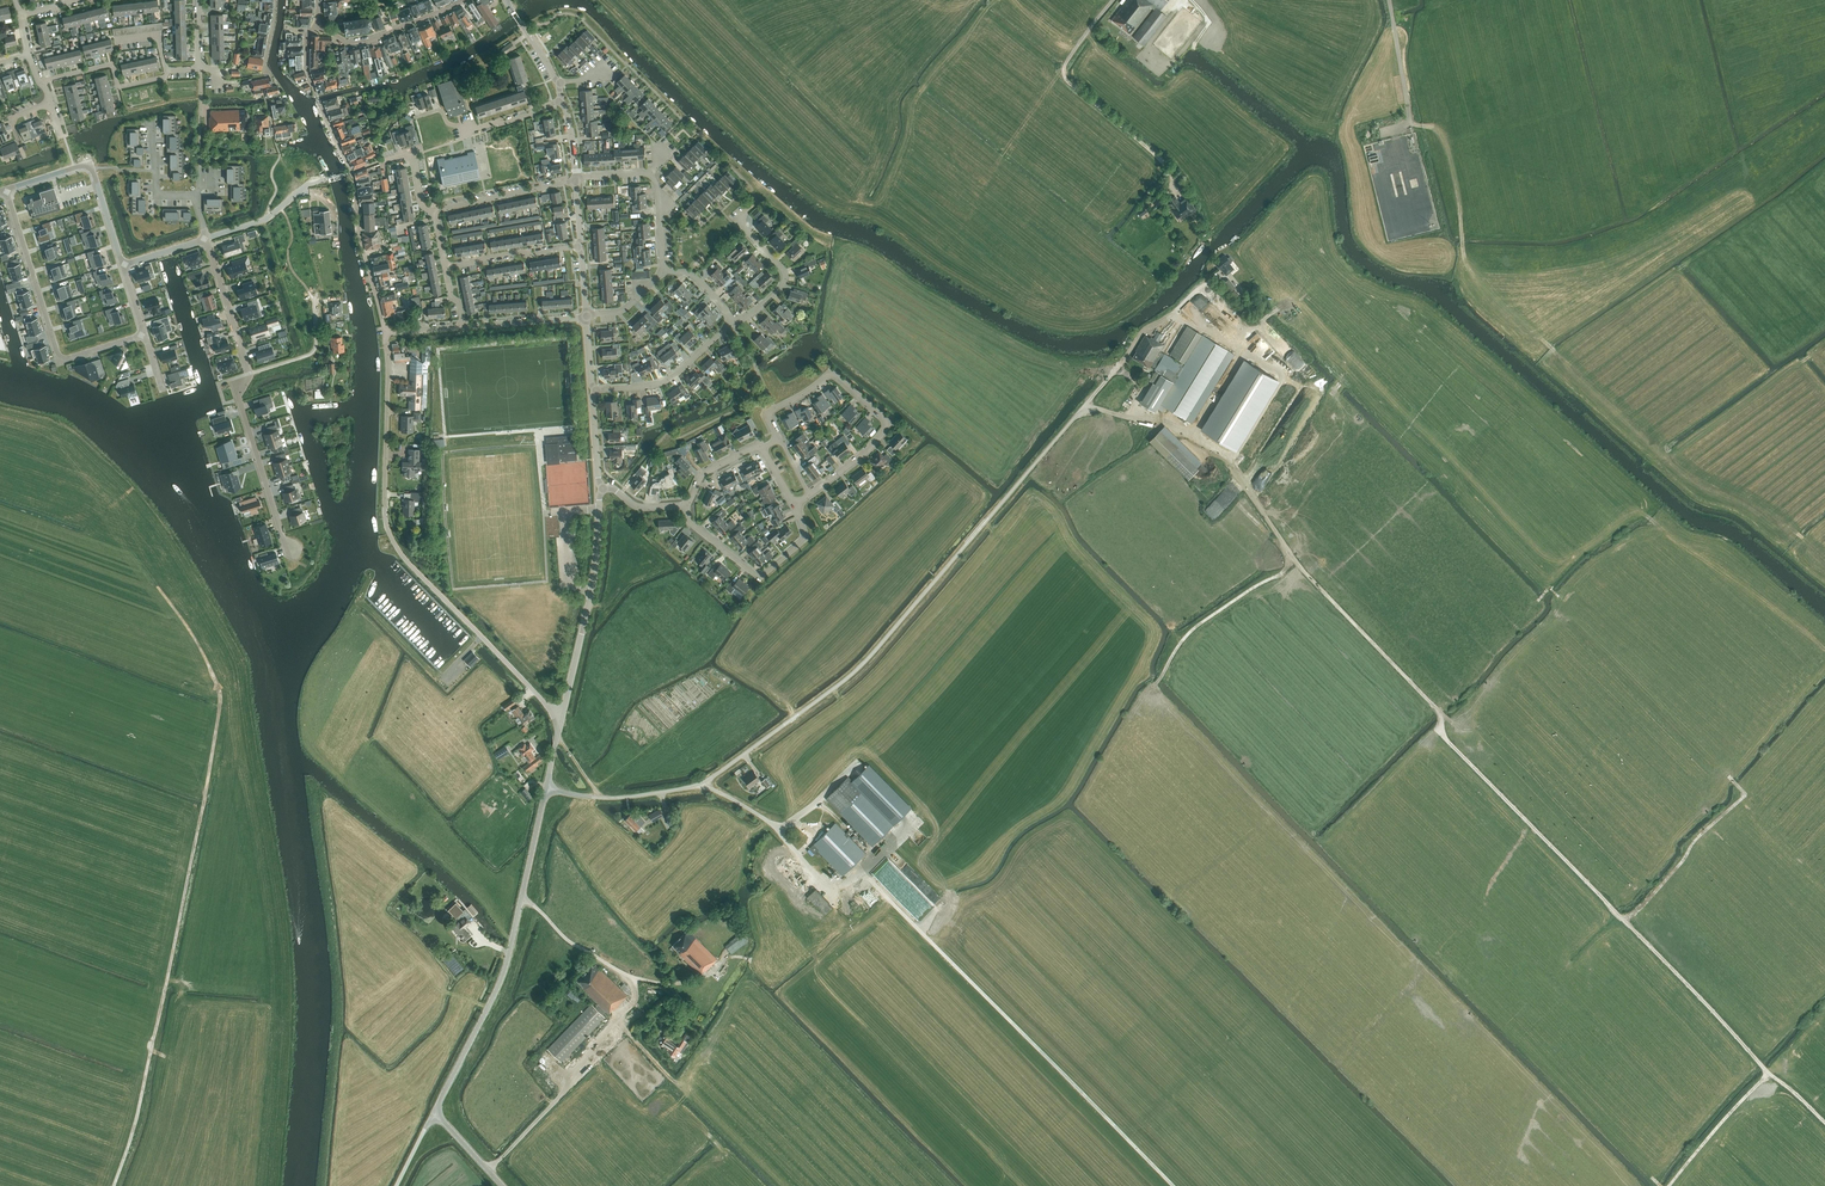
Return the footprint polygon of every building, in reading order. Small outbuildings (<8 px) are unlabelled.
[(158,0),(150,1),(151,11),(152,15),(155,15),(154,11),(159,11),(158,0)] [(335,20),(335,17),(337,17),(337,14),(338,14),(337,10),(336,7),(335,7),(335,0),(333,0),(334,1),(324,2),(324,7),(324,10),(325,10),(325,15),(328,15),(329,20),(335,20)] [(416,3),(415,0),(406,0),(408,3),(411,1),(412,3),(413,3),(414,4),(409,6),(414,17),(419,15),(419,14),(420,14),(416,3)] [(416,3),(420,14),(427,11),(423,1),(422,0),(415,0),(416,3)] [(427,11),(434,8),(430,0),(424,0),(423,1),(427,11)] [(486,20),(491,27),(498,22),(487,5),(494,1),(493,0),(476,0),(479,4),(477,6),(482,15),(483,15),(486,20)] [(1169,0),(1128,0),(1112,20),(1129,34),(1151,7),(1155,10),(1133,37),(1144,46),(1167,16),(1160,11),(1169,0)] [(144,12),(151,11),(150,1),(143,2),(144,12)] [(258,16),(264,16),(265,11),(265,10),(273,11),(273,2),(272,2),(265,1),(265,6),(262,6),(262,10),(258,10),(258,16)] [(474,8),(477,7),(473,1),(466,4),(467,5),(472,13),(475,11),(474,8)] [(143,2),(135,3),(137,17),(140,16),(139,13),(144,12),(143,2)] [(137,17),(135,3),(128,4),(129,14),(133,13),(134,17),(137,17)] [(124,15),(129,14),(128,4),(120,5),(122,18),(125,18),(124,15)] [(112,5),(114,16),(118,15),(119,19),(122,18),(120,5),(112,5)] [(102,22),(105,21),(104,17),(109,16),(106,6),(99,8),(102,22)] [(0,9),(0,20),(11,18),(9,7),(0,9)] [(401,22),(413,17),(409,7),(397,12),(401,22)] [(459,18),(467,12),(462,7),(454,11),(458,19),(460,18),(459,18)] [(476,19),(482,16),(477,7),(474,8),(475,11),(472,13),(476,19)] [(94,20),(99,19),(100,22),(102,22),(99,8),(92,10),(94,20)] [(391,22),(398,19),(395,9),(388,11),(391,22)] [(88,25),(91,25),(90,21),(94,20),(92,10),(84,12),(88,25)] [(270,23),(272,12),(265,11),(264,16),(258,16),(258,17),(252,17),(252,21),(259,21),(270,23)] [(372,18),(375,28),(380,27),(382,27),(382,26),(383,26),(378,11),(368,15),(369,19),(372,18)] [(453,27),(460,23),(454,11),(447,15),(448,17),(453,27)] [(80,24),(84,23),(85,26),(88,25),(84,12),(77,14),(80,24)] [(460,18),(458,19),(460,22),(461,22),(460,23),(469,38),(472,36),(473,36),(466,26),(471,23),(467,17),(469,15),(467,12),(459,18),(460,18)] [(1204,21),(1202,22),(1205,28),(1211,25),(1208,18),(1205,19),(1202,13),(1197,16),(1197,18),(1201,16),(1204,21)] [(72,26),(73,29),(76,28),(75,25),(80,24),(77,14),(70,16),(72,26)] [(186,22),(185,14),(175,15),(175,19),(170,19),(170,22),(186,22)] [(223,22),(223,21),(223,17),(228,17),(227,14),(222,14),(222,15),(211,15),(211,22),(223,22)] [(310,27),(310,15),(306,15),(306,17),(300,17),(299,27),(310,27)] [(444,24),(449,22),(447,17),(446,15),(441,18),(444,24)] [(479,24),(486,20),(483,15),(482,15),(482,16),(476,19),(477,21),(475,22),(477,25),(479,24)] [(65,28),(72,26),(70,16),(62,18),(65,28)] [(345,35),(346,35),(365,31),(367,31),(369,29),(370,27),(371,25),(371,23),(370,21),(368,19),(366,18),(364,18),(343,21),(343,22),(344,26),(345,35)] [(223,29),(223,28),(223,24),(228,24),(228,21),(223,21),(223,22),(211,22),(211,30),(223,29)] [(269,28),(270,23),(259,21),(257,30),(254,29),(249,28),(249,31),(257,32),(266,33),(268,34),(269,28)] [(51,29),(51,26),(47,27),(46,22),(36,24),(38,32),(51,29)] [(426,48),(431,45),(428,38),(435,35),(430,22),(417,27),(426,48)] [(500,23),(492,28),(492,29),(493,30),(494,32),(502,27),(500,23)] [(438,30),(441,37),(452,33),(448,25),(440,29),(439,27),(435,28),(436,31),(438,30)] [(414,51),(418,49),(415,43),(417,42),(418,39),(420,38),(416,27),(408,30),(409,32),(406,33),(414,51)] [(223,36),(223,31),(228,31),(228,28),(223,28),(223,29),(211,30),(212,37),(223,36)] [(49,37),(48,33),(52,32),(51,29),(38,32),(39,39),(49,37)] [(170,34),(170,37),(186,37),(186,29),(176,30),(176,34),(170,34)] [(585,31),(584,32),(583,32),(578,37),(587,46),(592,52),(594,54),(595,54),(599,51),(594,46),(593,47),(589,43),(595,38),(588,31),(587,31),(587,30),(586,30),(586,31),(585,31)] [(0,34),(0,39),(5,38),(7,46),(17,44),(15,35),(8,37),(6,32),(0,34)] [(267,34),(266,33),(257,32),(256,38),(259,38),(257,50),(254,50),(253,55),(263,57),(265,47),(266,44),(267,34)] [(397,35),(399,41),(402,47),(406,46),(409,48),(411,47),(404,32),(403,33),(397,35)] [(288,46),(303,45),(302,37),(296,38),(296,35),(292,35),(292,33),(286,33),(286,42),(286,46),(288,46)] [(224,43),(224,39),(228,38),(228,35),(223,36),(212,37),(212,44),(224,43)] [(311,49),(317,50),(324,51),(325,47),(325,43),(332,43),(332,37),(319,37),(319,36),(311,35),(311,49)] [(104,41),(106,52),(114,50),(111,39),(106,40),(105,36),(102,36),(103,41),(104,41)] [(399,48),(397,42),(394,36),(384,41),(388,51),(389,50),(390,53),(395,51),(396,54),(401,52),(399,48)] [(49,37),(39,39),(41,47),(51,44),(49,37)] [(104,41),(103,41),(99,42),(98,37),(95,38),(96,43),(97,42),(99,54),(106,52),(104,41)] [(584,48),(587,46),(578,37),(573,42),(581,51),(582,51),(585,54),(587,51),(584,48)] [(97,42),(96,43),(92,44),(91,39),(88,40),(89,44),(90,44),(93,56),(99,54),(97,42)] [(90,44),(89,44),(89,45),(85,46),(84,41),(81,42),(82,47),(83,46),(85,57),(93,56),(90,44)] [(510,43),(509,41),(503,45),(505,47),(502,49),(500,51),(504,57),(506,55),(505,53),(514,47),(511,42),(510,43)] [(579,53),(581,51),(573,42),(568,47),(567,46),(575,55),(578,58),(581,55),(579,53)] [(224,51),(224,50),(224,46),(229,46),(228,43),(224,43),(212,44),(212,51),(224,51)] [(171,52),(187,52),(186,44),(176,45),(176,49),(171,49),(171,52)] [(294,55),(301,55),(303,55),(303,45),(288,46),(288,49),(288,58),(294,57),(294,55)] [(362,58),(363,65),(368,64),(367,57),(371,56),(368,45),(360,47),(362,58)] [(380,46),(384,56),(388,54),(389,54),(388,53),(387,54),(384,45),(380,46)] [(73,51),(75,63),(83,61),(80,50),(75,51),(74,46),(71,47),(72,52),(73,51)] [(573,57),(575,55),(567,46),(562,51),(573,62),(575,60),(573,57)] [(347,74),(347,71),(347,63),(345,47),(335,48),(331,49),(331,48),(329,48),(328,55),(336,54),(337,64),(335,64),(334,68),(334,69),(335,74),(347,74)] [(382,56),(381,51),(380,51),(379,47),(375,48),(375,47),(370,48),(370,49),(372,59),(377,77),(385,74),(384,69),(380,57),(382,56)] [(73,51),(72,52),(68,53),(67,48),(64,49),(65,53),(66,53),(68,65),(75,63),(73,51)] [(310,49),(310,68),(317,67),(317,66),(321,66),(325,65),(325,63),(326,63),(326,57),(327,57),(328,52),(322,52),(317,51),(317,50),(311,49),(310,49)] [(347,71),(350,71),(351,71),(351,68),(354,68),(353,63),(357,62),(361,62),(359,49),(350,50),(350,52),(346,53),(347,63),(347,64),(347,71)] [(66,53),(65,53),(65,54),(61,55),(60,50),(57,50),(58,55),(59,55),(62,66),(68,65),(66,53)] [(224,51),(212,51),(212,58),(224,58),(224,53),(229,53),(229,50),(224,50),(224,51)] [(59,55),(58,55),(54,56),(53,51),(50,52),(51,57),(52,57),(55,68),(62,66),(59,55)] [(570,65),(573,62),(562,51),(556,56),(565,65),(567,62),(570,65)] [(187,52),(171,52),(171,53),(171,55),(176,55),(177,60),(187,59),(187,52)] [(404,54),(403,54),(402,54),(405,62),(410,60),(407,52),(404,54)] [(52,57),(51,57),(47,58),(46,53),(43,54),(44,59),(45,59),(47,70),(55,68),(52,57)] [(149,59),(152,70),(159,68),(156,57),(151,58),(150,53),(147,54),(148,59),(149,59)] [(149,59),(148,59),(144,60),(143,55),(140,56),(141,60),(142,60),(145,72),(152,70),(149,59)] [(294,55),(294,57),(294,58),(289,58),(289,65),(295,65),(295,69),(302,69),(301,55),(294,55)] [(511,66),(522,62),(520,55),(509,59),(511,66)] [(142,60),(141,60),(137,61),(136,57),(133,57),(134,62),(135,62),(138,73),(145,72),(142,60)] [(261,70),(263,59),(249,57),(247,67),(261,70)] [(135,62),(134,62),(130,63),(129,58),(126,59),(127,63),(128,63),(131,75),(138,73),(135,62)] [(128,63),(127,63),(123,64),(122,60),(119,60),(119,62),(120,65),(121,65),(123,76),(131,75),(128,63)] [(515,76),(525,73),(522,62),(511,66),(515,76)] [(368,64),(363,65),(366,79),(371,78),(368,64)] [(313,77),(324,74),(325,74),(322,66),(319,67),(318,68),(310,70),(312,77),(313,77)] [(12,70),(15,78),(18,76),(21,85),(29,83),(24,69),(19,71),(18,68),(12,70)] [(12,79),(15,78),(12,70),(7,72),(8,75),(3,77),(7,90),(15,87),(12,79)] [(298,83),(308,80),(305,71),(294,75),(295,80),(296,82),(298,83)] [(617,92),(630,79),(625,74),(624,75),(622,72),(615,80),(620,85),(615,90),(617,92)] [(525,73),(515,76),(517,83),(515,83),(517,90),(521,88),(522,88),(523,88),(521,82),(528,80),(525,73)] [(323,81),(325,90),(333,88),(332,83),(331,81),(330,81),(326,82),(326,79),(324,79),(324,74),(313,77),(314,78),(313,79),(314,83),(315,83),(323,81)] [(349,84),(347,74),(335,74),(338,87),(349,84)] [(96,85),(108,82),(106,75),(95,78),(96,83),(91,84),(92,87),(97,86),(96,85)] [(332,83),(333,88),(337,87),(336,77),(329,78),(330,81),(331,81),(332,83)] [(272,86),(270,78),(251,82),(252,89),(254,89),(254,91),(260,90),(260,88),(272,86)] [(453,82),(452,79),(437,84),(445,108),(446,108),(449,117),(468,111),(458,80),(453,82)] [(627,92),(634,84),(630,79),(617,92),(619,94),(624,89),(627,92)] [(325,91),(325,90),(323,81),(315,83),(318,93),(325,91)] [(64,86),(66,93),(77,90),(76,86),(81,84),(80,82),(75,83),(76,83),(64,86)] [(96,85),(97,86),(98,90),(93,91),(94,94),(98,93),(98,92),(110,89),(108,82),(96,85)] [(626,102),(639,89),(634,84),(627,92),(629,95),(624,100),(626,102)] [(269,95),(279,92),(278,86),(264,89),(266,95),(269,95)] [(79,97),(78,93),(83,91),(82,88),(77,90),(66,93),(68,100),(79,97)] [(98,92),(98,93),(99,97),(95,98),(95,101),(100,100),(100,99),(112,96),(110,89),(98,92)] [(638,104),(644,98),(642,96),(644,94),(639,89),(626,102),(628,104),(633,99),(638,104)] [(592,90),(581,91),(581,99),(597,98),(597,95),(592,95),(592,90)] [(519,104),(527,101),(524,91),(516,93),(519,104)] [(511,107),(519,104),(516,93),(507,96),(511,107)] [(425,107),(422,96),(418,97),(416,94),(411,96),(413,103),(416,102),(419,109),(425,107)] [(422,96),(425,107),(431,105),(428,94),(422,96)] [(81,104),(80,100),(84,98),(84,95),(79,97),(68,100),(69,107),(81,104)] [(100,99),(100,100),(101,104),(96,105),(97,108),(102,107),(101,106),(113,103),(112,96),(100,99)] [(503,109),(511,107),(507,96),(499,99),(503,109)] [(327,110),(339,107),(337,97),(323,101),(327,110)] [(597,98),(581,99),(582,106),(593,106),(592,101),(597,101),(597,98)] [(640,116),(653,103),(648,98),(646,100),(644,98),(638,104),(643,109),(638,114),(640,116)] [(495,112),(503,109),(499,99),(491,101),(495,112)] [(487,115),(495,112),(491,101),(483,104),(487,115)] [(82,111),(81,107),(86,105),(85,102),(81,104),(69,107),(71,114),(82,111)] [(101,106),(102,107),(103,111),(98,112),(99,115),(104,114),(104,113),(115,110),(113,103),(101,106)] [(650,116),(658,108),(653,103),(640,116),(642,118),(647,113),(650,116)] [(273,118),(278,117),(277,113),(279,112),(279,113),(285,112),(284,106),(278,107),(279,110),(276,110),(275,104),(270,105),(273,118)] [(483,104),(475,107),(479,117),(487,115),(483,104)] [(593,106),(582,106),(582,114),(598,113),(598,110),(593,110),(593,106)] [(330,121),(335,119),(348,114),(346,107),(327,112),(330,121)] [(650,125),(662,113),(658,108),(650,116),(653,119),(648,123),(650,125)] [(71,114),(73,121),(84,119),(83,113),(88,112),(87,109),(82,111),(71,114)] [(247,111),(239,111),(239,110),(210,111),(211,117),(209,117),(210,132),(218,131),(229,130),(229,126),(235,126),(236,130),(240,130),(240,128),(248,128),(247,111)] [(598,113),(582,114),(583,122),(586,121),(594,121),(593,116),(598,116),(598,113)] [(659,125),(667,118),(662,113),(650,125),(652,128),(657,123),(659,125)] [(164,125),(176,125),(176,115),(164,115),(164,125)] [(269,124),(269,122),(268,116),(254,117),(255,125),(256,125),(257,135),(263,134),(263,136),(262,127),(269,126),(269,124)] [(342,117),(332,121),(334,127),(344,124),(345,126),(358,122),(357,118),(357,117),(352,118),(352,119),(343,121),(342,117)] [(539,129),(554,127),(553,118),(544,119),(545,124),(539,125),(538,121),(534,122),(535,130),(539,129)] [(667,118),(659,125),(662,128),(657,133),(661,137),(671,128),(669,126),(672,123),(667,118)] [(35,136),(38,135),(38,136),(46,133),(41,120),(35,122),(34,119),(29,122),(35,136)] [(594,121),(586,121),(586,129),(602,128),(602,125),(597,125),(597,120),(594,121)] [(35,137),(35,136),(29,122),(23,124),(24,127),(19,129),(24,142),(35,137)] [(295,130),(294,124),(274,127),(275,137),(282,135),(282,136),(291,135),(290,131),(295,130)] [(344,126),(345,126),(344,124),(334,127),(333,127),(335,132),(337,132),(339,139),(353,133),(362,130),(360,124),(347,129),(348,130),(346,130),(344,126)] [(176,134),(176,133),(176,125),(164,125),(164,134),(167,134),(167,133),(176,134)] [(403,133),(406,143),(413,141),(411,135),(415,133),(412,125),(405,127),(407,131),(403,133)] [(263,136),(272,135),(272,128),(271,128),(269,128),(269,126),(262,127),(263,136)] [(554,127),(539,129),(540,133),(546,132),(547,137),(556,135),(554,127)] [(602,128),(586,129),(587,136),(598,136),(597,131),(602,131),(602,128)] [(127,138),(140,138),(140,129),(127,129),(127,138)] [(406,143),(403,133),(400,134),(397,131),(392,133),(395,140),(398,139),(400,146),(406,143)] [(167,142),(180,142),(180,133),(176,133),(176,134),(167,133),(167,134),(167,142)] [(342,146),(356,140),(353,133),(339,139),(342,146)] [(630,160),(629,149),(625,149),(624,144),(626,144),(625,136),(621,136),(623,160),(630,160)] [(140,147),(140,138),(127,138),(127,147),(131,147),(140,147)] [(356,140),(342,146),(344,153),(352,149),(351,146),(355,145),(354,142),(356,141),(356,140)] [(693,146),(702,155),(704,158),(707,155),(704,152),(707,150),(698,141),(693,146)] [(19,148),(16,142),(1,149),(4,158),(16,153),(19,161),(23,159),(22,157),(26,155),(22,146),(19,148)] [(180,151),(180,142),(167,142),(167,152),(171,152),(171,151),(180,151)] [(364,146),(367,153),(373,151),(370,143),(364,146)] [(636,144),(638,159),(645,159),(645,148),(640,148),(639,143),(636,144)] [(560,157),(557,144),(550,145),(550,146),(547,146),(548,155),(551,155),(552,159),(560,157)] [(630,160),(638,159),(636,144),(634,144),(634,149),(629,149),(630,160)] [(615,161),(623,160),(621,145),(619,145),(619,150),(614,150),(614,153),(615,161)] [(699,158),(702,155),(693,146),(688,151),(696,160),(697,160),(699,158)] [(131,156),(143,156),(143,147),(140,147),(131,147),(131,156)] [(345,154),(350,162),(356,159),(365,155),(365,154),(361,147),(345,154)] [(614,153),(610,153),(609,148),(607,149),(608,164),(615,164),(615,161),(614,153)] [(585,166),(593,165),(591,149),(589,150),(589,155),(584,155),(585,166)] [(600,165),(599,154),(595,154),(594,149),(591,149),(593,165),(600,165)] [(600,165),(608,164),(607,149),(604,149),(604,154),(599,154),(600,165)] [(171,160),(183,160),(183,151),(180,151),(171,151),(171,152),(171,160)] [(369,163),(366,158),(375,154),(373,151),(367,153),(365,154),(365,155),(356,159),(350,162),(354,169),(369,163)] [(444,158),(437,159),(443,185),(443,186),(462,182),(480,178),(480,177),(474,151),(467,152),(468,154),(446,159),(444,159),(444,158)] [(694,162),(696,160),(688,151),(683,157),(691,165),(694,168),(697,165),(694,162)] [(143,156),(131,156),(131,165),(143,165),(143,156)] [(691,170),(694,168),(691,165),(683,157),(678,162),(686,170),(689,168),(691,170)] [(171,169),(183,169),(183,160),(171,160),(171,169)] [(547,164),(544,164),(545,170),(545,172),(548,172),(548,170),(552,170),(553,173),(562,171),(561,164),(551,165),(551,163),(547,164)] [(227,174),(240,174),(240,165),(227,165),(227,174)] [(395,169),(396,174),(394,174),(394,177),(397,177),(401,176),(407,175),(405,167),(395,169)] [(671,172),(679,180),(685,175),(690,181),(693,178),(685,171),(682,173),(676,167),(671,172)] [(183,169),(171,169),(171,179),(183,179),(183,169)] [(376,172),(368,173),(367,169),(355,173),(356,178),(371,175),(378,173),(378,171),(377,171),(377,172),(376,172)] [(723,176),(731,185),(736,180),(728,171),(725,174),(723,172),(721,174),(723,176)] [(674,185),(679,180),(671,172),(666,177),(669,181),(667,183),(670,186),(672,188),(675,191),(677,188),(674,185)] [(240,183),(240,174),(227,174),(227,184),(231,184),(231,183),(240,183)] [(371,175),(356,178),(356,179),(357,187),(370,184),(369,180),(372,179),(371,175)] [(402,183),(408,182),(407,175),(401,176),(397,177),(394,177),(395,180),(397,179),(398,184),(402,183)] [(1402,176),(1394,175),(1393,182),(1401,184),(1402,176)] [(726,190),(731,185),(723,176),(718,181),(726,190)] [(129,187),(142,187),(142,178),(129,178),(129,187)] [(721,195),(726,190),(718,181),(715,184),(713,182),(711,184),(713,186),(712,186),(719,193),(721,195)] [(403,191),(409,190),(408,182),(402,183),(398,184),(399,189),(396,189),(397,192),(399,191),(403,191)] [(231,192),(243,192),(243,183),(240,183),(231,183),(231,184),(231,192)] [(714,198),(719,193),(712,186),(713,186),(711,184),(708,187),(707,185),(704,188),(706,190),(714,198)] [(374,192),(373,190),(372,186),(372,185),(357,188),(358,194),(374,192)] [(635,201),(646,200),(646,193),(639,194),(638,186),(630,187),(631,197),(635,197),(635,201)] [(40,195),(27,199),(33,218),(61,209),(58,201),(59,201),(55,190),(54,187),(50,188),(39,191),(40,195)] [(142,196),(142,187),(129,187),(129,197),(132,197),(132,196),(142,196)] [(400,194),(400,199),(411,197),(409,190),(403,191),(399,191),(397,192),(397,195),(400,194)] [(709,203),(714,198),(706,190),(701,195),(709,203)] [(562,201),(560,191),(542,195),(542,197),(543,202),(547,201),(547,199),(553,198),(554,203),(562,201)] [(243,192),(231,192),(231,202),(243,202),(243,192)] [(359,202),(373,202),(373,196),(376,196),(376,192),(374,192),(358,194),(359,202)] [(704,208),(709,203),(701,195),(698,197),(696,195),(694,198),(695,200),(704,208)] [(132,205),(145,205),(145,196),(142,196),(132,196),(132,197),(132,205)] [(1180,202),(1175,196),(1168,201),(1173,207),(1170,209),(1177,218),(1179,216),(1180,217),(1187,212),(1190,215),(1196,210),(1187,197),(1180,202)] [(411,197),(400,199),(401,203),(399,204),(399,207),(402,206),(406,206),(412,205),(411,197)] [(536,197),(528,198),(530,207),(538,206),(536,197)] [(530,207),(528,198),(521,200),(523,209),(530,207)] [(204,211),(214,211),(214,199),(204,199),(204,211)] [(214,199),(214,211),(223,211),(223,199),(214,199)] [(699,213),(704,208),(695,200),(693,202),(690,199),(688,202),(699,213)] [(514,201),(516,210),(523,209),(521,200),(514,201)] [(646,200),(635,201),(635,205),(632,205),(633,213),(640,212),(640,208),(647,207),(646,200)] [(373,202),(359,202),(363,202),(364,213),(374,212),(374,205),(374,206),(377,206),(377,205),(387,205),(386,201),(374,202),(373,202)] [(506,203),(508,212),(516,210),(514,201),(506,203)] [(693,218),(699,213),(688,202),(685,205),(688,207),(685,210),(693,218)] [(508,212),(506,203),(499,204),(501,213),(508,212)] [(145,205),(132,205),(132,214),(145,214),(145,205)] [(407,213),(413,212),(412,205),(406,206),(402,206),(403,214),(407,213)] [(549,208),(550,211),(554,210),(555,215),(556,214),(557,218),(562,217),(562,214),(564,213),(563,205),(549,208)] [(493,206),(486,207),(487,216),(495,215),(493,206)] [(756,215),(764,209),(762,206),(753,211),(756,215)] [(1141,216),(1147,212),(1143,206),(1137,211),(1141,216)] [(301,208),(303,216),(312,214),(311,207),(301,208)] [(487,216),(486,207),(478,209),(480,218),(487,216)] [(163,221),(172,221),(172,209),(163,209),(163,221)] [(172,221),(181,221),(181,209),(172,209),(172,221)] [(181,209),(181,221),(190,221),(190,209),(181,209)] [(478,209),(471,210),(473,219),(480,218),(478,209)] [(473,219),(471,210),(464,212),(466,221),(473,219)] [(331,233),(329,211),(319,212),(319,214),(313,214),(314,224),(315,234),(320,233),(320,234),(331,233)] [(82,212),(75,214),(77,222),(81,221),(84,228),(94,225),(92,218),(89,219),(88,214),(83,216),(82,212)] [(414,219),(413,212),(407,213),(403,214),(404,218),(401,219),(402,222),(414,219)] [(456,213),(458,222),(466,221),(464,212),(456,213)] [(364,222),(385,221),(385,217),(374,218),(374,213),(364,214),(364,222)] [(458,222),(456,213),(449,215),(451,224),(458,222)] [(756,227),(761,232),(761,233),(764,236),(764,237),(772,229),(765,223),(769,220),(764,215),(757,221),(759,223),(755,227),(756,227)] [(638,231),(650,230),(649,223),(642,223),(642,219),(633,220),(634,227),(638,226),(638,231)] [(385,221),(364,222),(365,230),(375,230),(374,225),(386,225),(385,221)] [(40,235),(38,235),(40,242),(50,239),(48,231),(52,230),(49,222),(42,224),(43,228),(39,229),(40,235)] [(551,233),(567,230),(566,222),(557,223),(557,228),(554,228),(546,229),(546,233),(551,232),(551,233)] [(418,226),(419,234),(428,232),(427,224),(418,226)] [(786,244),(783,241),(779,237),(782,234),(777,229),(771,236),(773,238),(769,241),(770,241),(775,247),(778,250),(778,251),(786,244)] [(380,247),(378,230),(363,233),(362,233),(365,250),(366,250),(380,247)] [(551,232),(546,233),(548,241),(552,240),(551,236),(555,235),(555,236),(559,235),(559,239),(568,237),(567,230),(551,233),(551,232)] [(650,230),(638,231),(639,235),(635,235),(636,242),(645,241),(645,237),(650,237),(650,230)] [(88,231),(81,233),(83,241),(84,241),(87,240),(89,246),(90,248),(100,244),(98,238),(96,239),(94,233),(92,234),(89,235),(88,231)] [(428,232),(419,234),(421,241),(430,239),(428,232)] [(535,234),(537,243),(544,242),(543,233),(535,234)] [(14,243),(11,236),(6,237),(5,234),(0,236),(0,242),(1,247),(14,243)] [(246,241),(243,234),(233,237),(234,237),(235,242),(222,246),(225,256),(241,251),(238,241),(240,241),(240,243),(246,241)] [(537,243),(535,234),(528,235),(529,244),(537,243)] [(529,244),(528,235),(520,237),(522,246),(529,244)] [(522,246),(520,237),(513,238),(515,247),(522,246)] [(794,261),(804,251),(797,243),(801,240),(798,237),(791,244),(793,247),(787,253),(794,261)] [(506,239),(507,248),(515,247),(513,238),(506,239)] [(421,241),(422,248),(431,247),(430,239),(421,241)] [(498,240),(500,249),(507,248),(506,239),(498,240)] [(492,251),(500,249),(498,240),(491,241),(492,251)] [(485,242),(477,244),(479,253),(486,252),(485,242)] [(16,250),(14,243),(1,247),(4,254),(16,250)] [(747,250),(741,243),(736,248),(732,244),(724,252),(730,259),(733,257),(736,260),(747,250)] [(479,253),(477,244),(470,245),(471,254),(479,253)] [(46,254),(44,255),(46,261),(59,256),(57,250),(58,250),(57,245),(45,249),(46,254)] [(398,257),(404,255),(406,255),(404,245),(393,247),(394,250),(394,251),(397,250),(398,254),(395,255),(395,257),(398,257)] [(463,246),(462,245),(460,245),(460,247),(455,248),(457,257),(464,255),(463,246)] [(471,254),(470,245),(463,246),(464,255),(471,254)] [(634,258),(651,257),(650,249),(645,250),(645,245),(633,246),(634,258)] [(94,250),(87,252),(92,268),(106,264),(104,257),(102,258),(100,252),(95,254),(94,250)] [(202,262),(199,252),(191,255),(191,254),(190,254),(191,255),(182,257),(184,263),(187,262),(189,266),(192,265),(193,269),(193,270),(202,267),(202,266),(201,266),(200,262),(202,262)] [(425,254),(427,261),(434,259),(433,252),(425,254)] [(378,256),(370,258),(374,274),(381,272),(390,270),(387,259),(386,254),(378,256)] [(755,271),(763,264),(753,254),(745,261),(755,271)] [(1226,276),(1234,269),(1230,264),(1231,262),(1233,260),(1230,256),(1228,258),(1225,254),(1214,262),(1221,271),(1222,270),(1226,276)] [(231,277),(242,274),(248,272),(245,265),(249,263),(247,257),(233,262),(234,266),(228,268),(229,272),(228,273),(230,277),(231,276),(231,277)] [(387,259),(390,270),(397,269),(394,257),(393,257),(387,259)] [(554,267),(561,266),(560,257),(552,258),(554,267)] [(651,257),(634,258),(635,262),(636,262),(636,269),(637,269),(643,268),(644,268),(644,264),(651,264),(651,257)] [(545,260),(546,269),(554,267),(552,258),(545,260)] [(805,266),(796,270),(800,278),(806,275),(810,274),(811,273),(809,267),(817,263),(814,258),(803,263),(805,266)] [(427,261),(423,262),(423,264),(427,264),(428,268),(435,266),(434,259),(427,261)] [(11,266),(8,267),(10,274),(22,270),(20,263),(19,264),(15,265),(13,260),(9,261),(11,266)] [(546,269),(545,260),(537,261),(539,270),(546,269)] [(539,270),(537,261),(530,262),(531,271),(539,270)] [(516,264),(518,273),(526,272),(524,263),(516,264)] [(715,281),(723,273),(720,270),(722,268),(717,263),(712,268),(715,271),(710,276),(715,281)] [(738,273),(744,267),(741,263),(734,270),(738,273)] [(52,273),(50,274),(52,281),(67,276),(63,264),(51,268),(52,273)] [(146,269),(135,273),(138,282),(151,278),(149,273),(153,272),(150,264),(145,266),(146,269)] [(414,264),(407,266),(409,275),(416,274),(414,264)] [(513,274),(518,273),(516,264),(509,266),(511,275),(511,276),(513,276),(513,274)] [(425,275),(437,273),(435,266),(428,268),(429,272),(425,273),(425,275)] [(502,267),(503,276),(511,275),(509,266),(502,267)] [(496,277),(496,279),(499,278),(499,277),(503,276),(502,267),(494,268),(496,277)] [(487,269),(488,278),(489,280),(492,279),(492,278),(496,277),(494,268),(487,269)] [(22,270),(10,274),(12,281),(24,277),(22,270)] [(726,270),(723,273),(715,281),(720,286),(725,282),(728,284),(733,279),(728,274),(726,270)] [(96,271),(93,271),(95,280),(96,280),(100,279),(102,285),(102,286),(112,283),(110,276),(108,277),(106,272),(97,274),(96,271)] [(752,280),(749,283),(753,287),(759,282),(764,288),(774,279),(768,271),(765,274),(762,271),(752,280)] [(394,273),(388,275),(387,272),(384,272),(384,273),(382,274),(381,272),(374,274),(376,281),(382,280),(389,279),(395,277),(394,273)] [(204,279),(203,277),(204,277),(202,273),(195,275),(197,281),(196,281),(199,289),(210,285),(207,278),(204,279)] [(425,275),(426,278),(430,277),(431,282),(438,280),(437,273),(425,275)] [(462,284),(470,283),(468,275),(461,277),(462,284)] [(744,286),(747,283),(741,276),(738,280),(744,286)] [(390,286),(389,279),(382,280),(376,281),(378,288),(390,286)] [(1230,292),(1236,288),(1229,279),(1223,284),(1230,292)] [(428,286),(428,289),(432,288),(440,287),(438,280),(431,282),(432,286),(428,286)] [(255,294),(253,288),(255,288),(253,281),(244,284),(245,287),(237,290),(241,299),(249,297),(249,298),(254,296),(254,295),(257,294),(255,294)] [(407,281),(403,282),(396,284),(397,290),(409,287),(407,281)] [(470,283),(462,284),(464,292),(472,290),(470,283)] [(679,296),(687,289),(682,283),(678,287),(675,284),(669,291),(673,295),(676,293),(679,296)] [(59,293),(56,294),(58,300),(73,296),(69,284),(57,288),(59,293)] [(736,286),(729,293),(732,296),(731,297),(736,302),(744,295),(741,292),(743,290),(738,285),(736,287),(736,286)] [(432,288),(434,295),(441,294),(440,287),(432,288)] [(808,293),(794,288),(793,291),(791,290),(788,298),(799,302),(801,298),(805,299),(808,293)] [(19,301),(31,298),(29,291),(23,292),(22,289),(15,291),(19,301)] [(476,293),(475,289),(472,290),(464,292),(465,299),(473,298),(472,294),(476,293)] [(687,289),(679,296),(683,300),(680,303),(685,307),(691,301),(689,298),(693,294),(687,289)] [(102,290),(99,291),(101,299),(105,298),(108,305),(118,302),(116,295),(114,296),(112,291),(103,294),(102,290)] [(1234,298),(1239,295),(1235,290),(1230,294),(1234,298)] [(208,295),(207,292),(198,295),(200,301),(204,300),(207,310),(216,307),(215,302),(216,302),(215,298),(214,298),(212,294),(208,295)] [(381,303),(392,301),(396,300),(394,292),(385,294),(385,295),(379,296),(381,303)] [(573,298),(568,299),(568,295),(565,296),(565,307),(573,306),(573,298)] [(744,295),(736,302),(741,307),(742,307),(745,309),(754,301),(749,296),(747,298),(744,295)] [(553,296),(550,296),(550,300),(551,308),(558,307),(557,299),(554,300),(553,296)] [(565,296),(561,296),(561,299),(557,299),(558,307),(565,307),(565,296)] [(31,298),(19,301),(21,309),(33,305),(31,298)] [(157,298),(146,301),(148,310),(151,309),(153,315),(161,313),(159,307),(160,306),(157,298)] [(475,305),(473,298),(465,299),(467,307),(475,305)] [(65,312),(62,313),(64,320),(77,316),(75,308),(76,308),(74,299),(66,302),(68,306),(63,307),(65,312)] [(252,319),(259,317),(256,308),(259,307),(257,299),(247,302),(249,307),(241,309),(244,320),(252,317),(252,319)] [(656,304),(663,311),(666,308),(669,312),(674,307),(668,301),(666,304),(661,299),(656,304)] [(497,300),(493,301),(493,304),(489,305),(490,312),(498,312),(497,304),(497,300)] [(551,308),(550,300),(542,300),(543,308),(551,308)] [(381,303),(384,317),(390,315),(395,314),(394,309),(393,306),(393,304),(392,301),(381,303)] [(438,301),(435,302),(436,317),(444,316),(444,307),(439,308),(438,302),(438,301)] [(332,315),(342,315),(341,302),(331,303),(332,315)] [(428,317),(436,317),(435,302),(432,302),(432,308),(427,309),(428,317)] [(512,311),(520,310),(519,302),(512,303),(512,311)] [(527,302),(519,302),(520,310),(528,310),(527,302)] [(505,311),(504,303),(497,304),(498,312),(505,311)] [(512,311),(512,303),(504,303),(505,311),(512,311)] [(660,314),(663,311),(656,304),(651,309),(655,314),(652,316),(658,322),(663,317),(660,314)] [(475,308),(475,305),(467,307),(468,314),(476,312),(475,308)] [(704,318),(712,311),(707,305),(703,309),(700,306),(694,313),(698,317),(701,315),(704,318)] [(785,311),(783,309),(779,305),(773,311),(781,320),(785,317),(788,321),(794,316),(787,309),(785,311)] [(404,309),(404,307),(401,308),(402,310),(397,311),(398,321),(407,320),(405,309),(404,309)] [(112,308),(105,310),(107,318),(108,318),(112,317),(114,323),(114,324),(124,321),(122,315),(120,315),(118,310),(117,311),(113,312),(112,308)] [(712,311),(704,318),(708,322),(705,325),(710,329),(716,323),(714,320),(718,316),(712,311)] [(218,328),(223,326),(220,319),(215,318),(213,313),(207,315),(208,317),(202,319),(204,327),(212,327),(213,331),(218,330),(218,328)] [(639,321),(646,328),(648,330),(656,322),(649,314),(646,317),(644,315),(639,321)] [(154,328),(153,328),(154,331),(154,332),(154,333),(155,336),(157,336),(158,340),(162,339),(164,339),(163,338),(166,338),(167,337),(167,336),(166,332),(166,331),(167,331),(165,325),(170,324),(168,316),(160,318),(162,323),(157,324),(158,325),(155,326),(154,327),(154,328)] [(278,323),(276,318),(277,317),(266,320),(266,321),(267,321),(268,324),(250,329),(251,333),(251,334),(253,340),(252,340),(259,338),(259,337),(263,336),(263,337),(270,335),(270,334),(269,335),(267,327),(278,323)] [(775,325),(768,317),(761,323),(759,324),(764,329),(766,328),(771,333),(777,328),(781,333),(785,329),(778,322),(775,325)] [(37,318),(25,322),(27,329),(39,325),(37,318)] [(71,331),(68,332),(70,339),(85,334),(80,319),(72,321),(74,325),(69,326),(71,331)] [(642,331),(646,328),(639,321),(633,326),(635,328),(632,331),(639,338),(644,333),(642,331)] [(685,334),(694,343),(698,338),(692,332),(695,329),(689,323),(685,328),(688,331),(685,334)] [(39,325),(27,329),(30,336),(42,332),(39,325)] [(602,341),(614,340),(613,333),(617,333),(616,326),(609,327),(609,331),(601,331),(602,341)] [(1187,326),(1170,354),(1184,363),(1202,335),(1187,326)] [(1253,346),(1260,332),(1247,326),(1240,340),(1253,346)] [(1157,332),(1153,339),(1158,342),(1162,335),(1157,332)] [(694,343),(685,334),(682,336),(679,333),(675,337),(680,343),(683,340),(689,347),(694,343)] [(766,340),(761,334),(754,340),(763,349),(767,345),(770,348),(775,344),(769,337),(766,340)] [(1133,356),(1132,358),(1149,368),(1151,366),(1155,368),(1154,370),(1155,371),(1149,381),(1152,383),(1140,403),(1155,412),(1159,404),(1191,423),(1233,354),(1203,335),(1183,368),(1173,383),(1170,381),(1181,364),(1160,351),(1163,345),(1158,342),(1153,339),(1151,337),(1150,339),(1145,335),(1135,351),(1136,352),(1133,356)] [(221,342),(220,337),(219,337),(212,339),(214,344),(213,344),(216,353),(221,351),(221,353),(226,351),(226,350),(230,348),(227,340),(221,342)] [(342,344),(341,337),(331,338),(331,347),(333,347),(333,352),(344,352),(344,344),(342,344)] [(670,344),(664,349),(674,361),(680,356),(676,352),(675,350),(678,347),(673,342),(670,344)] [(271,348),(269,343),(258,346),(259,350),(255,351),(259,361),(265,360),(269,359),(268,358),(274,356),(271,348)] [(398,345),(397,343),(392,344),(392,347),(392,349),(391,350),(393,352),(393,353),(400,352),(399,345),(398,345)] [(603,359),(617,358),(617,354),(621,354),(620,344),(613,344),(613,348),(603,349),(603,359)] [(733,349),(731,344),(726,346),(727,347),(719,352),(724,361),(734,355),(735,358),(741,355),(736,347),(733,349)] [(33,357),(36,356),(48,352),(46,345),(31,350),(33,357)] [(171,350),(160,353),(163,363),(177,358),(174,349),(178,348),(177,345),(170,347),(171,350)] [(1284,345),(1278,351),(1298,371),(1304,364),(1284,345)] [(658,353),(655,356),(660,361),(663,359),(664,361),(668,365),(674,361),(664,349),(658,353)] [(121,369),(121,370),(129,367),(123,351),(107,356),(112,361),(113,359),(118,362),(121,369)] [(36,356),(38,363),(50,359),(48,352),(36,356)] [(422,374),(427,374),(428,366),(411,354),(410,374),(422,374)] [(643,363),(648,373),(658,368),(652,355),(646,358),(647,361),(643,363)] [(225,361),(224,356),(215,359),(218,368),(221,368),(221,370),(222,373),(227,372),(227,371),(236,368),(232,358),(225,361)] [(720,372),(724,367),(725,367),(718,359),(714,362),(711,358),(702,366),(711,376),(715,372),(712,369),(714,367),(719,372),(720,372)] [(104,372),(100,359),(75,367),(76,371),(83,373),(88,371),(89,376),(90,377),(90,378),(91,378),(92,378),(93,379),(94,379),(95,378),(99,377),(97,374),(104,372)] [(1245,361),(1203,431),(1234,450),(1277,381),(1245,361)] [(648,373),(643,363),(639,365),(638,362),(632,365),(635,372),(638,370),(641,376),(648,373)] [(605,379),(619,377),(618,373),(622,372),(622,363),(614,364),(615,368),(604,369),(605,379)] [(181,378),(189,376),(187,368),(167,374),(168,375),(170,381),(169,381),(170,383),(171,387),(183,384),(181,378)] [(706,384),(710,381),(706,377),(701,371),(699,374),(696,372),(687,381),(693,388),(702,380),(706,384)] [(409,383),(400,383),(399,395),(408,396),(408,395),(409,395),(409,409),(421,409),(422,374),(410,374),(409,383)] [(131,394),(132,397),(138,395),(134,384),(129,385),(129,383),(130,383),(128,378),(118,382),(115,386),(116,387),(120,386),(121,388),(119,388),(122,397),(131,394)] [(677,399),(684,395),(686,398),(690,395),(684,387),(680,389),(678,386),(674,389),(674,390),(668,394),(672,400),(670,401),(674,407),(680,403),(677,399)] [(842,396),(836,388),(837,387),(837,386),(830,392),(828,389),(824,392),(829,400),(832,398),(835,402),(844,396),(844,395),(842,396)] [(830,405),(822,394),(818,397),(819,399),(812,404),(812,405),(814,404),(820,412),(819,413),(819,414),(830,405)] [(254,408),(256,416),(268,412),(265,404),(272,402),(270,395),(259,399),(261,405),(254,408)] [(662,408),(660,397),(652,398),(652,397),(647,398),(648,406),(644,407),(646,416),(651,415),(650,409),(662,408)] [(627,418),(638,417),(637,407),(641,407),(641,399),(633,399),(633,404),(626,405),(627,418)] [(617,409),(617,401),(606,402),(608,417),(615,416),(615,421),(623,420),(622,409),(617,409)] [(860,415),(853,410),(855,407),(851,404),(842,415),(852,424),(851,423),(858,415),(860,416),(860,415)] [(812,416),(808,408),(809,407),(801,411),(800,408),(795,411),(799,419),(803,417),(804,421),(814,416),(813,416),(812,416)] [(420,421),(421,412),(414,412),(413,416),(402,416),(401,432),(413,432),(413,421),(420,421)] [(799,423),(793,412),(788,414),(789,417),(781,421),(782,421),(783,420),(787,429),(786,430),(799,423)] [(214,425),(215,425),(218,433),(233,429),(230,419),(226,421),(225,419),(226,419),(225,415),(212,419),(214,425)] [(874,428),(868,423),(870,420),(866,417),(856,427),(867,437),(866,436),(873,428),(874,429),(874,428)] [(754,434),(751,429),(755,426),(751,418),(746,420),(749,425),(739,430),(736,428),(732,433),(737,437),(738,437),(741,441),(754,434)] [(266,441),(279,437),(277,430),(275,425),(266,427),(267,432),(268,431),(269,433),(264,434),(266,441)] [(721,425),(716,427),(720,435),(725,432),(721,425)] [(609,442),(621,441),(621,433),(623,433),(623,428),(613,429),(614,433),(609,434),(609,442)] [(1189,480),(1199,469),(1177,448),(1160,431),(1149,441),(1167,459),(1189,480)] [(897,449),(907,439),(899,432),(890,443),(892,445),(890,447),(890,446),(887,450),(892,455),(896,452),(894,450),(896,448),(897,449)] [(798,451),(806,444),(809,442),(810,442),(803,433),(796,438),(799,441),(793,445),(798,451)] [(718,453),(728,448),(732,446),(725,434),(719,437),(722,442),(714,446),(718,453)] [(548,463),(559,462),(559,461),(577,460),(575,435),(546,437),(548,463)] [(841,437),(835,441),(845,454),(851,450),(847,445),(850,442),(844,435),(841,437)] [(279,437),(266,441),(269,448),(273,447),(274,448),(273,449),(274,453),(283,450),(281,444),(279,437)] [(433,447),(445,446),(444,439),(432,440),(433,447)] [(223,446),(217,448),(221,461),(224,460),(224,461),(236,457),(235,451),(232,452),(231,449),(234,448),(231,440),(222,443),(223,446)] [(701,462),(708,458),(704,450),(708,448),(704,440),(697,444),(700,448),(695,451),(701,462)] [(845,454),(835,441),(830,445),(830,446),(827,449),(833,455),(836,453),(840,459),(845,454)] [(809,442),(806,444),(798,451),(802,457),(808,452),(810,455),(818,450),(815,446),(813,448),(809,442)] [(622,464),(621,458),(622,458),(622,450),(624,450),(624,445),(614,446),(614,450),(610,451),(611,459),(613,458),(614,464),(622,464)] [(684,456),(688,452),(681,445),(676,448),(684,456)] [(409,462),(403,462),(402,468),(404,468),(404,475),(406,475),(406,477),(407,477),(409,478),(410,478),(411,477),(411,476),(413,476),(414,468),(424,469),(424,463),(418,462),(419,450),(409,450),(409,462)] [(892,459),(886,453),(884,456),(879,451),(869,461),(878,470),(884,464),(886,465),(892,459)] [(273,463),(275,470),(288,466),(286,459),(285,459),(283,453),(275,456),(276,460),(277,460),(278,461),(273,463)] [(809,473),(817,467),(816,465),(817,463),(819,461),(815,456),(808,461),(810,464),(805,468),(809,473)] [(831,456),(827,459),(831,465),(835,462),(831,456)] [(678,465),(675,469),(677,471),(679,473),(684,478),(690,473),(690,472),(687,469),(690,466),(686,462),(681,457),(675,462),(678,465)] [(755,462),(748,465),(753,473),(754,475),(755,477),(759,475),(760,473),(764,471),(759,463),(756,465),(755,462)] [(744,472),(741,473),(745,481),(748,479),(749,481),(755,477),(754,475),(753,473),(748,465),(742,468),(744,472)] [(290,472),(288,466),(275,470),(278,477),(282,475),(283,477),(282,477),(283,481),(291,479),(289,473),(290,472)] [(643,485),(646,481),(642,477),(646,472),(641,467),(635,474),(638,476),(631,485),(637,490),(642,484),(643,485)] [(817,467),(809,473),(813,479),(823,471),(821,468),(819,468),(817,467)] [(661,476),(661,479),(658,479),(653,478),(649,495),(655,495),(657,495),(657,493),(660,493),(660,487),(661,487),(662,486),(663,487),(668,487),(675,484),(672,479),(676,477),(671,468),(667,470),(669,473),(665,476),(661,476)] [(868,474),(867,473),(863,468),(852,476),(858,484),(867,477),(870,481),(875,477),(871,472),(868,474)] [(226,481),(228,486),(229,491),(235,491),(237,490),(236,487),(240,486),(237,476),(233,477),(231,472),(232,472),(231,472),(221,475),(223,482),(226,481)] [(728,476),(733,486),(739,483),(740,484),(743,482),(739,474),(736,476),(734,473),(728,476)] [(730,488),(733,486),(728,476),(722,479),(723,482),(720,484),(725,494),(731,491),(730,488)] [(849,488),(845,482),(835,490),(840,497),(848,491),(851,496),(857,492),(852,485),(849,488)] [(287,492),(283,494),(285,501),(291,499),(292,503),(299,501),(297,497),(298,497),(296,490),(295,490),(293,484),(285,487),(286,491),(287,490),(287,492)] [(762,496),(772,490),(769,484),(763,487),(762,484),(752,489),(756,495),(760,492),(762,496)] [(720,496),(722,492),(715,489),(714,493),(709,491),(704,502),(711,506),(716,494),(720,496)] [(772,490),(762,496),(764,500),(761,501),(764,507),(772,502),(771,499),(776,496),(772,490)] [(404,499),(403,514),(414,515),(414,502),(422,503),(423,493),(411,493),(411,499),(410,499),(404,499)] [(1216,495),(1204,508),(1214,518),(1227,505),(1216,495)] [(726,501),(723,496),(717,501),(721,505),(726,501)] [(832,503),(826,496),(817,503),(821,508),(820,509),(823,513),(823,512),(824,513),(831,507),(835,512),(836,511),(840,508),(841,508),(835,501),(832,503)] [(259,500),(257,501),(255,497),(256,497),(239,502),(242,512),(242,513),(250,510),(251,514),(251,515),(258,513),(257,512),(256,508),(261,507),(261,506),(259,501),(259,500)] [(771,505),(765,508),(765,509),(768,514),(769,517),(770,517),(782,510),(779,504),(774,507),(773,504),(771,505)] [(294,513),(295,515),(290,517),(292,523),(305,519),(303,512),(302,513),(300,507),(292,510),(293,514),(294,513)] [(716,528),(725,520),(722,517),(727,514),(722,509),(715,515),(717,518),(712,522),(716,528)] [(782,510),(770,517),(775,526),(783,522),(781,519),(786,516),(782,510)] [(673,526),(672,520),(659,520),(659,529),(665,529),(670,529),(670,532),(674,535),(679,529),(675,526),(673,526)] [(725,520),(716,528),(721,533),(728,527),(730,530),(736,525),(732,520),(728,523),(725,520)] [(254,527),(259,544),(266,542),(265,540),(270,538),(268,532),(267,533),(266,531),(268,531),(267,528),(266,528),(264,524),(266,524),(265,524),(254,527)] [(735,543),(744,536),(741,533),(745,529),(741,524),(733,530),(736,533),(730,538),(735,543)] [(774,540),(779,536),(783,541),(793,532),(787,525),(782,529),(783,529),(779,532),(776,528),(771,533),(767,537),(773,544),(776,542),(774,540)] [(693,542),(684,534),(679,541),(676,539),(671,545),(675,548),(678,544),(686,550),(689,546),(690,546),(693,542)] [(744,536),(735,543),(739,549),(747,543),(749,545),(755,541),(750,535),(746,539),(744,536)] [(754,549),(749,553),(753,559),(762,551),(760,548),(762,546),(757,541),(752,546),(754,549)] [(705,564),(711,556),(705,551),(700,557),(699,556),(695,560),(702,565),(698,569),(703,573),(708,566),(705,564)] [(762,551),(753,559),(758,564),(765,558),(768,561),(773,556),(769,551),(765,554),(762,551)] [(259,559),(262,567),(279,562),(278,562),(276,553),(268,555),(267,553),(260,555),(261,558),(259,558),(259,559)] [(731,572),(725,568),(726,567),(721,564),(716,570),(712,568),(708,574),(713,578),(717,574),(724,581),(731,572)] [(749,587),(743,582),(739,578),(735,584),(731,581),(726,588),(731,593),(735,588),(743,594),(749,587)] [(473,652),(464,660),(470,666),(479,658),(473,652)] [(518,716),(523,712),(518,706),(512,710),(517,716),(518,716)] [(523,712),(518,716),(524,724),(528,720),(529,722),(535,717),(530,710),(524,714),(523,712)] [(527,746),(525,743),(518,748),(523,756),(525,755),(530,762),(522,768),(527,774),(535,769),(533,767),(543,759),(539,755),(535,758),(531,751),(534,749),(530,743),(527,746)] [(499,760),(510,753),(506,746),(494,753),(499,760)] [(868,765),(852,781),(848,777),(826,798),(843,815),(853,826),(845,834),(834,824),(813,845),(810,848),(815,853),(818,850),(843,875),(865,854),(848,837),(856,829),(873,846),(894,825),(910,809),(868,765)] [(750,787),(760,779),(754,771),(744,779),(750,787)] [(761,781),(766,788),(770,785),(765,778),(761,781)] [(527,801),(532,796),(525,788),(520,792),(527,801)] [(649,815),(653,822),(664,816),(659,809),(649,815)] [(636,831),(645,822),(634,811),(625,820),(636,831)] [(912,835),(917,843),(923,840),(920,836),(917,838),(915,834),(912,835)] [(893,868),(895,870),(898,868),(889,856),(882,862),(889,871),(893,868)] [(775,871),(777,870),(807,900),(815,893),(781,859),(774,866),(774,867),(773,869),(768,864),(760,872),(764,876),(772,884),(780,876),(775,871)] [(463,939),(469,934),(464,929),(471,923),(465,916),(452,926),(463,939)] [(706,971),(717,959),(688,930),(673,946),(680,953),(679,954),(700,975),(705,971),(706,971)] [(731,953),(748,940),(741,931),(728,941),(731,944),(727,948),(731,953)] [(628,996),(595,965),(594,967),(592,965),(577,981),(583,986),(582,987),(589,993),(588,994),(598,1004),(595,1007),(591,1004),(548,1049),(562,1062),(605,1017),(603,1015),(606,1011),(608,1014),(613,1009),(614,1010),(628,996)] [(668,1040),(670,1037),(664,1034),(662,1037),(660,1036),(656,1041),(668,1048),(669,1050),(668,1052),(675,1056),(678,1052),(680,1048),(678,1046),(668,1040)] [(686,1034),(678,1046),(680,1048),(678,1052),(682,1054),(689,1043),(688,1042),(691,1037),(686,1034)] [(592,1063),(595,1057),(585,1053),(583,1058),(592,1063)]
